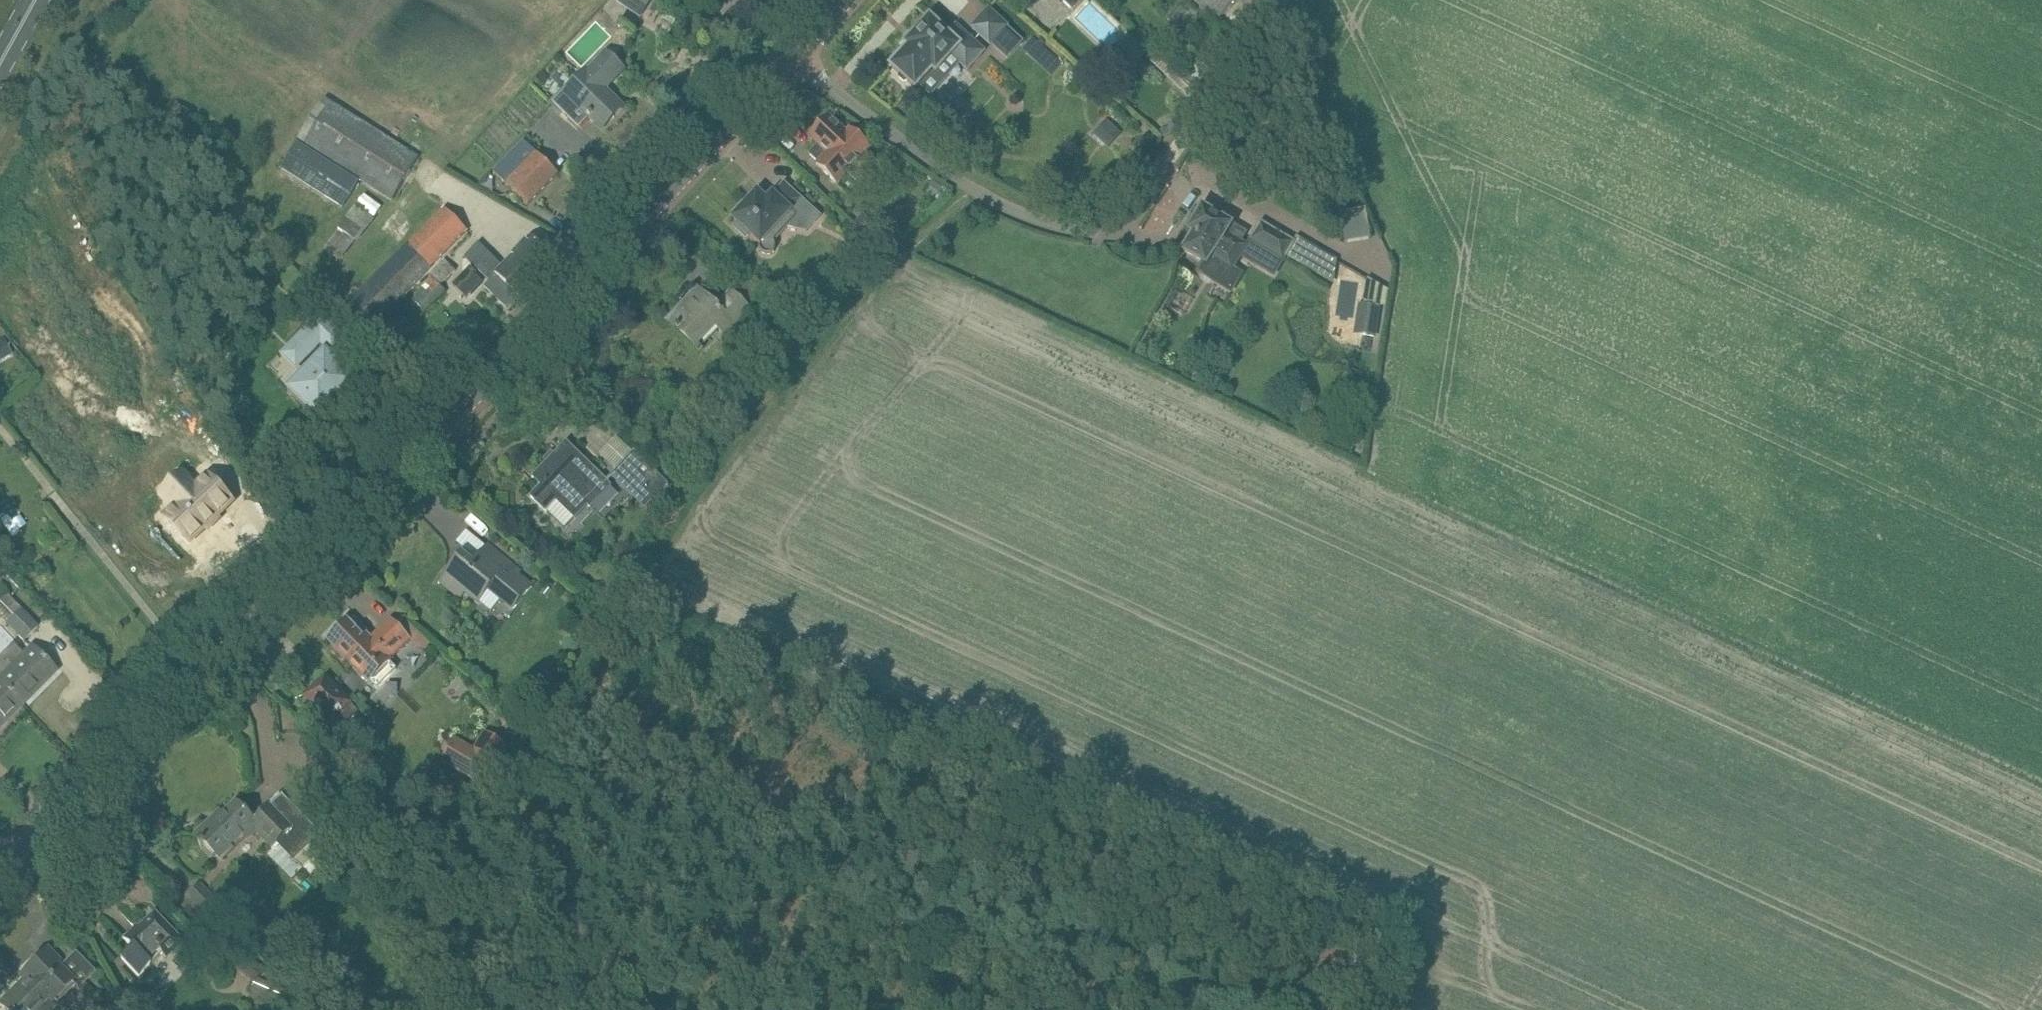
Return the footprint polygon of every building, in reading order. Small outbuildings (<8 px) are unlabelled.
[(651,0),(618,0),(617,2),(641,16),(651,0)] [(1080,0),(1062,0),(1072,8),(1080,0)] [(1218,20),(1235,0),(1194,0),(1218,20)] [(989,9),(972,28),(990,44),(1007,26),(989,9)] [(909,47),(892,66),(900,74),(899,77),(904,82),(908,81),(916,88),(930,72),(933,75),(950,56),(966,70),(984,51),(956,26),(948,35),(930,18),(927,22),(923,21),(918,26),(920,30),(906,44),(909,47)] [(586,72),(566,93),(556,103),(579,126),(588,116),(591,119),(592,118),(603,129),(623,108),(603,89),(623,69),(607,54),(588,74),(586,72)] [(326,98),(298,142),(281,169),(343,208),(360,182),(392,202),(420,158),(326,98)] [(851,129),(846,133),(829,117),(810,137),(818,145),(810,154),(819,162),(816,165),(836,184),(847,172),(859,183),(878,163),(866,152),(871,148),(851,129)] [(559,174),(544,160),(524,140),(493,172),(528,205),(559,174)] [(750,233),(760,243),(760,244),(760,245),(759,246),(759,248),(760,249),(760,250),(761,251),(762,252),(763,253),(765,254),(766,255),(768,255),(770,254),(771,254),(773,253),(774,251),(775,251),(775,249),(776,248),(776,247),(776,246),(776,244),(772,231),(778,224),(807,231),(820,216),(784,183),(767,201),(758,193),(745,206),(742,204),(733,214),(736,216),(734,219),(738,223),(734,227),(746,238),(750,233)] [(366,195),(358,205),(375,218),(382,208),(366,195)] [(357,243),(375,221),(356,206),(337,229),(339,230),(323,250),(340,262),(356,242),(357,243)] [(1195,234),(1184,252),(1205,265),(1201,272),(1215,280),(1225,262),(1235,268),(1249,244),(1243,240),(1246,234),(1203,208),(1190,231),(1195,234)] [(445,209),(344,307),(367,331),(468,232),(445,209)] [(1301,265),(1313,245),(1296,235),(1294,239),(1261,220),(1248,241),(1283,262),(1287,256),(1301,265)] [(556,260),(542,246),(531,236),(503,266),(480,241),(465,255),(490,280),(484,286),(494,295),(508,309),(556,260)] [(456,271),(445,260),(429,275),(432,278),(412,298),(424,310),(445,290),(440,285),(456,271)] [(471,266),(458,281),(472,294),(483,282),(475,274),(477,272),(471,266)] [(751,280),(745,287),(759,301),(766,294),(751,280)] [(716,325),(726,335),(750,310),(732,292),(717,308),(698,289),(685,303),(690,307),(673,325),(695,347),(716,325)] [(1337,318),(1356,316),(1354,302),(1336,304),(1337,318)] [(1376,336),(1380,306),(1358,303),(1354,333),(1376,336)] [(306,375),(292,389),(320,416),(354,382),(323,352),(328,346),(332,350),(342,339),(322,319),(296,344),(306,354),(295,364),(306,375)] [(3,340),(0,342),(0,362),(12,356),(3,340)] [(744,357),(737,349),(729,358),(736,365),(744,357)] [(541,485),(530,495),(545,509),(564,528),(574,518),(588,504),(590,506),(612,485),(581,455),(567,441),(532,477),(541,485)] [(646,504),(666,484),(633,451),(613,470),(646,504)] [(664,466),(657,474),(664,481),(672,474),(664,466)] [(181,509),(167,523),(191,547),(233,504),(209,480),(195,495),(183,483),(169,498),(181,509)] [(520,571),(488,545),(475,561),(478,564),(475,568),(462,556),(442,580),(461,596),(465,590),(479,601),(489,588),(514,608),(532,586),(517,574),(520,571)] [(546,587),(542,592),(548,597),(552,591),(546,587)] [(6,595),(0,601),(0,615),(24,641),(38,628),(6,595)] [(390,660),(410,641),(395,625),(390,620),(371,638),(362,629),(359,632),(348,621),(328,640),(369,682),(371,680),(377,687),(397,669),(390,661),(391,661),(390,660)] [(17,662),(0,679),(0,683),(22,705),(55,672),(31,648),(17,662)] [(548,662),(545,666),(546,671),(550,674),(555,673),(558,669),(557,664),(553,661),(548,662)] [(326,678),(307,696),(319,708),(314,713),(334,733),(358,710),(326,678)] [(22,705),(0,683),(0,727),(22,705)] [(475,749),(456,738),(442,761),(485,786),(508,745),(485,732),(475,749)] [(369,754),(361,763),(368,771),(377,762),(369,754)] [(197,835),(220,858),(248,830),(252,834),(258,827),(275,844),(276,844),(291,857),(295,861),(304,870),(331,843),(322,834),(296,810),(282,795),(255,822),(237,803),(215,824),(212,821),(197,835)] [(199,885),(186,898),(188,900),(178,910),(195,926),(205,917),(207,919),(220,906),(199,885)] [(121,957),(134,971),(138,976),(162,954),(166,958),(183,942),(158,915),(151,922),(147,918),(138,927),(136,925),(122,938),(131,947),(121,957)] [(25,986),(18,993),(15,990),(0,1004),(6,1009),(52,1009),(58,1004),(54,1000),(75,979),(46,950),(22,974),(29,982),(25,986)] [(264,972),(247,955),(235,967),(253,983),(250,988),(280,1001),(285,990),(258,978),(264,972)] [(69,995),(84,1009),(103,1009),(108,1006),(84,981),(69,995)]
